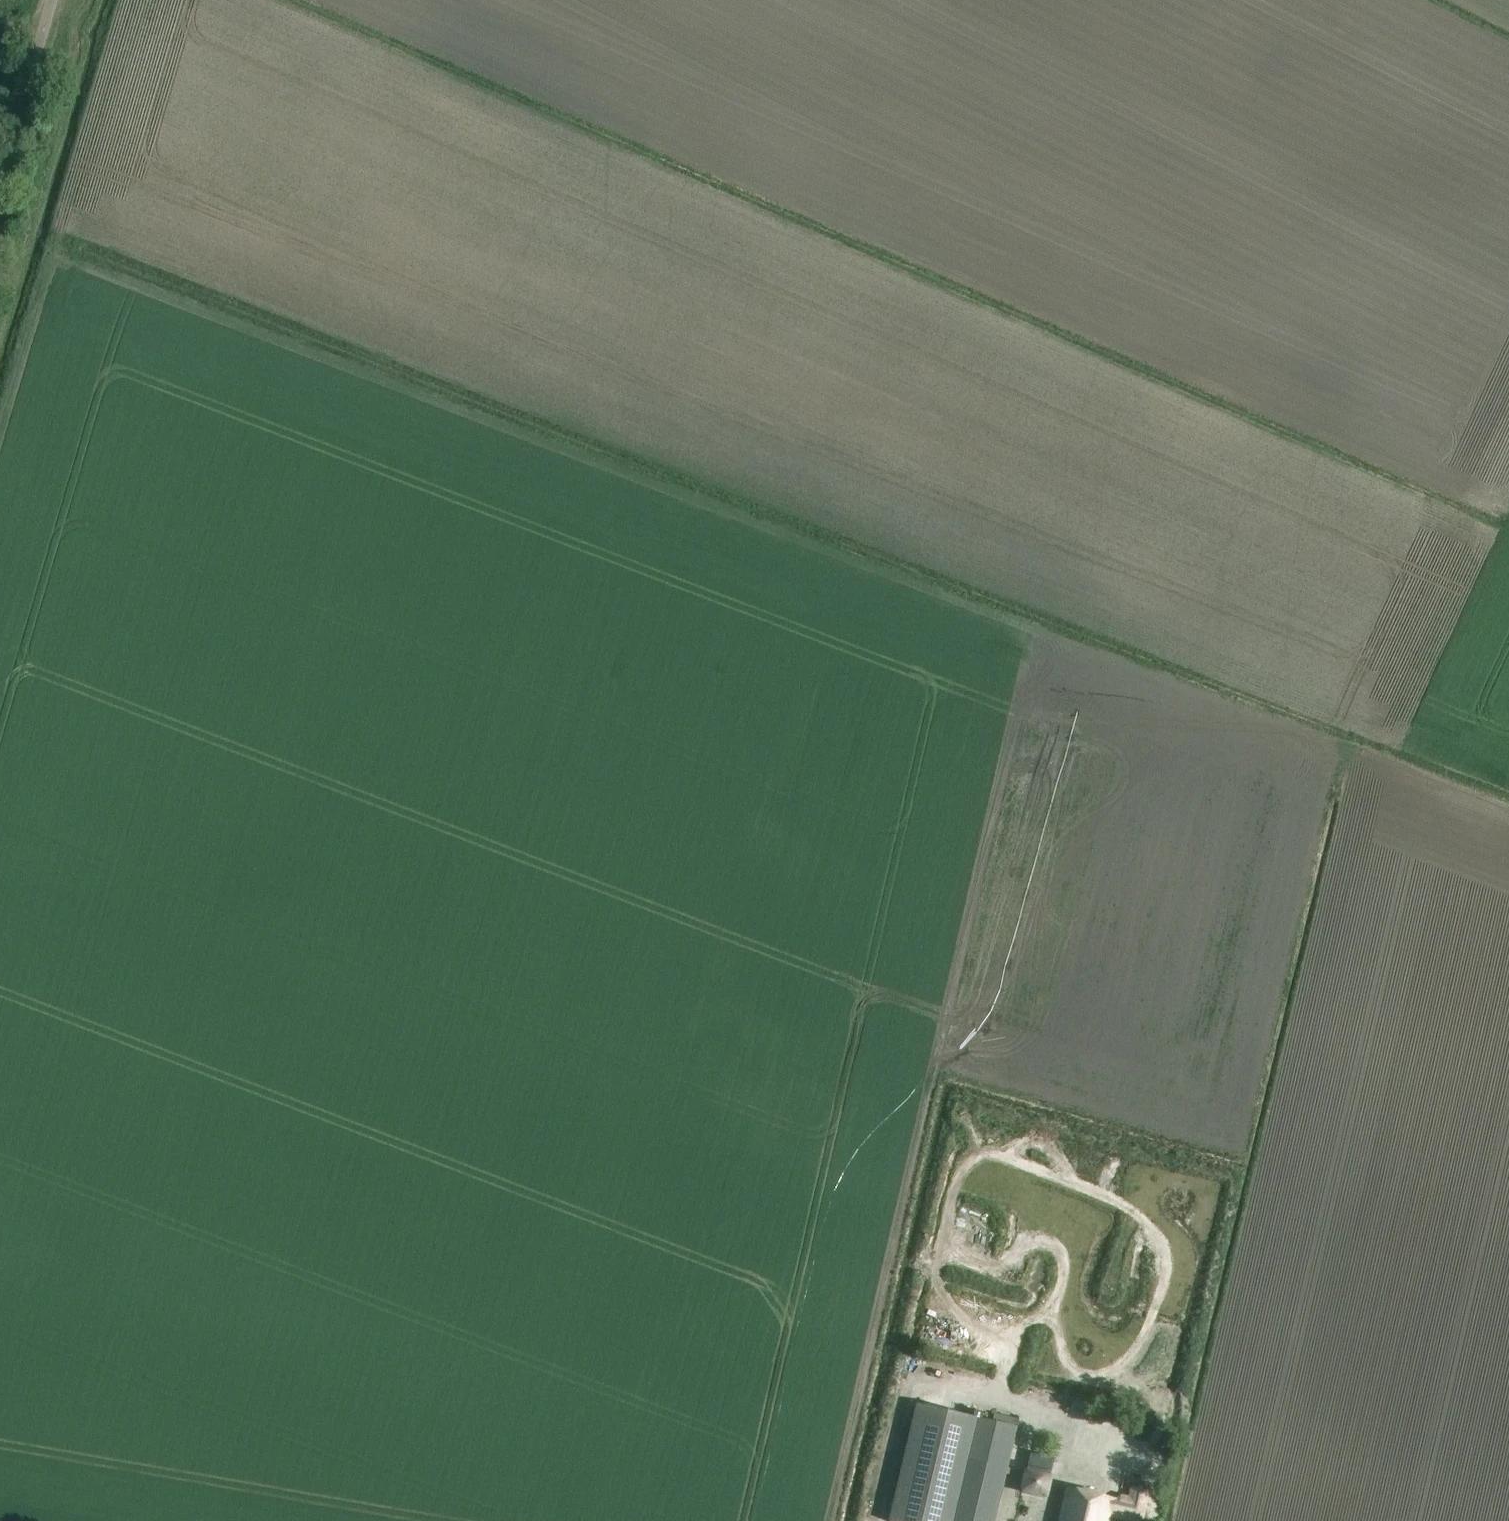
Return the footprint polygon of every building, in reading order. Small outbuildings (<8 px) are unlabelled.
[(892,1520),(997,1520),(1019,1427),(920,1404),(892,1520)] [(1028,1470),(1022,1493),(1022,1495),(1045,1500),(1046,1498),(1051,1475),(1052,1473),(1055,1458),(1031,1453),(1028,1467),(1028,1470)] [(1117,1509),(1114,1509),(1117,1500),(1064,1487),(1056,1520),(1115,1520),(1117,1509)]
